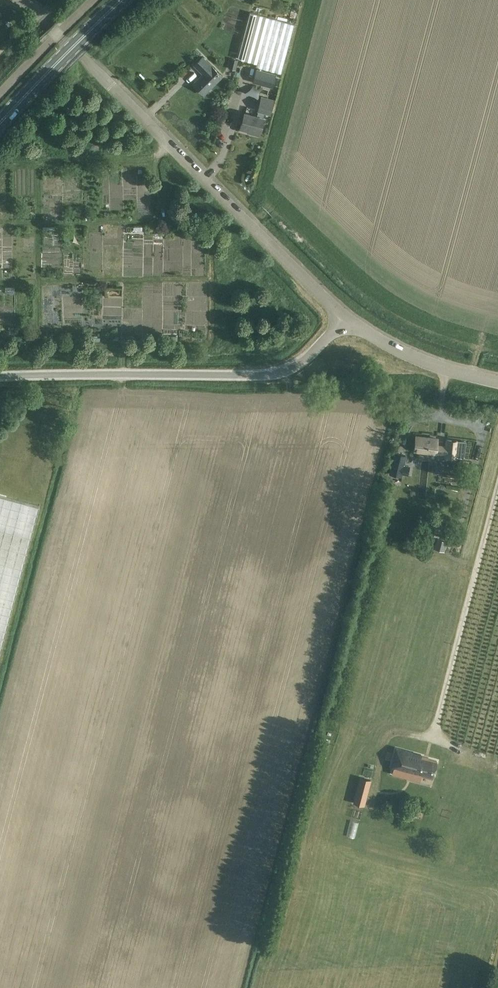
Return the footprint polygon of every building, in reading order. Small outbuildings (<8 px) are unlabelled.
[(256,66),(258,67),(280,72),(293,23),(250,12),(238,59),(256,64),(256,66)] [(194,65),(204,74),(194,84),(204,94),(222,76),(203,57),(194,65)] [(238,60),(231,58),(228,68),(236,70),(238,60)] [(253,82),(261,84),(272,87),(276,73),(256,68),(253,82)] [(259,135),(262,125),(265,111),(271,112),(274,100),(261,97),(258,110),(257,116),(244,113),(240,128),(253,132),(252,133),(259,135)] [(445,456),(446,456),(456,457),(458,441),(447,440),(446,447),(436,446),(437,439),(416,436),(415,451),(435,453),(445,454),(445,456)] [(395,453),(390,473),(401,476),(402,473),(407,474),(409,465),(404,464),(406,455),(395,453)] [(421,461),(417,499),(425,500),(430,462),(421,461)] [(39,507),(0,496),(0,651),(39,507)] [(445,552),(448,541),(437,539),(434,549),(445,552)] [(395,747),(390,768),(393,769),(392,774),(420,782),(422,776),(432,779),(433,777),(438,761),(437,761),(437,760),(429,758),(430,757),(422,755),(422,754),(395,747)] [(474,769),(471,781),(480,784),(484,772),(474,769)] [(360,777),(354,803),(364,806),(371,780),(360,777)]
